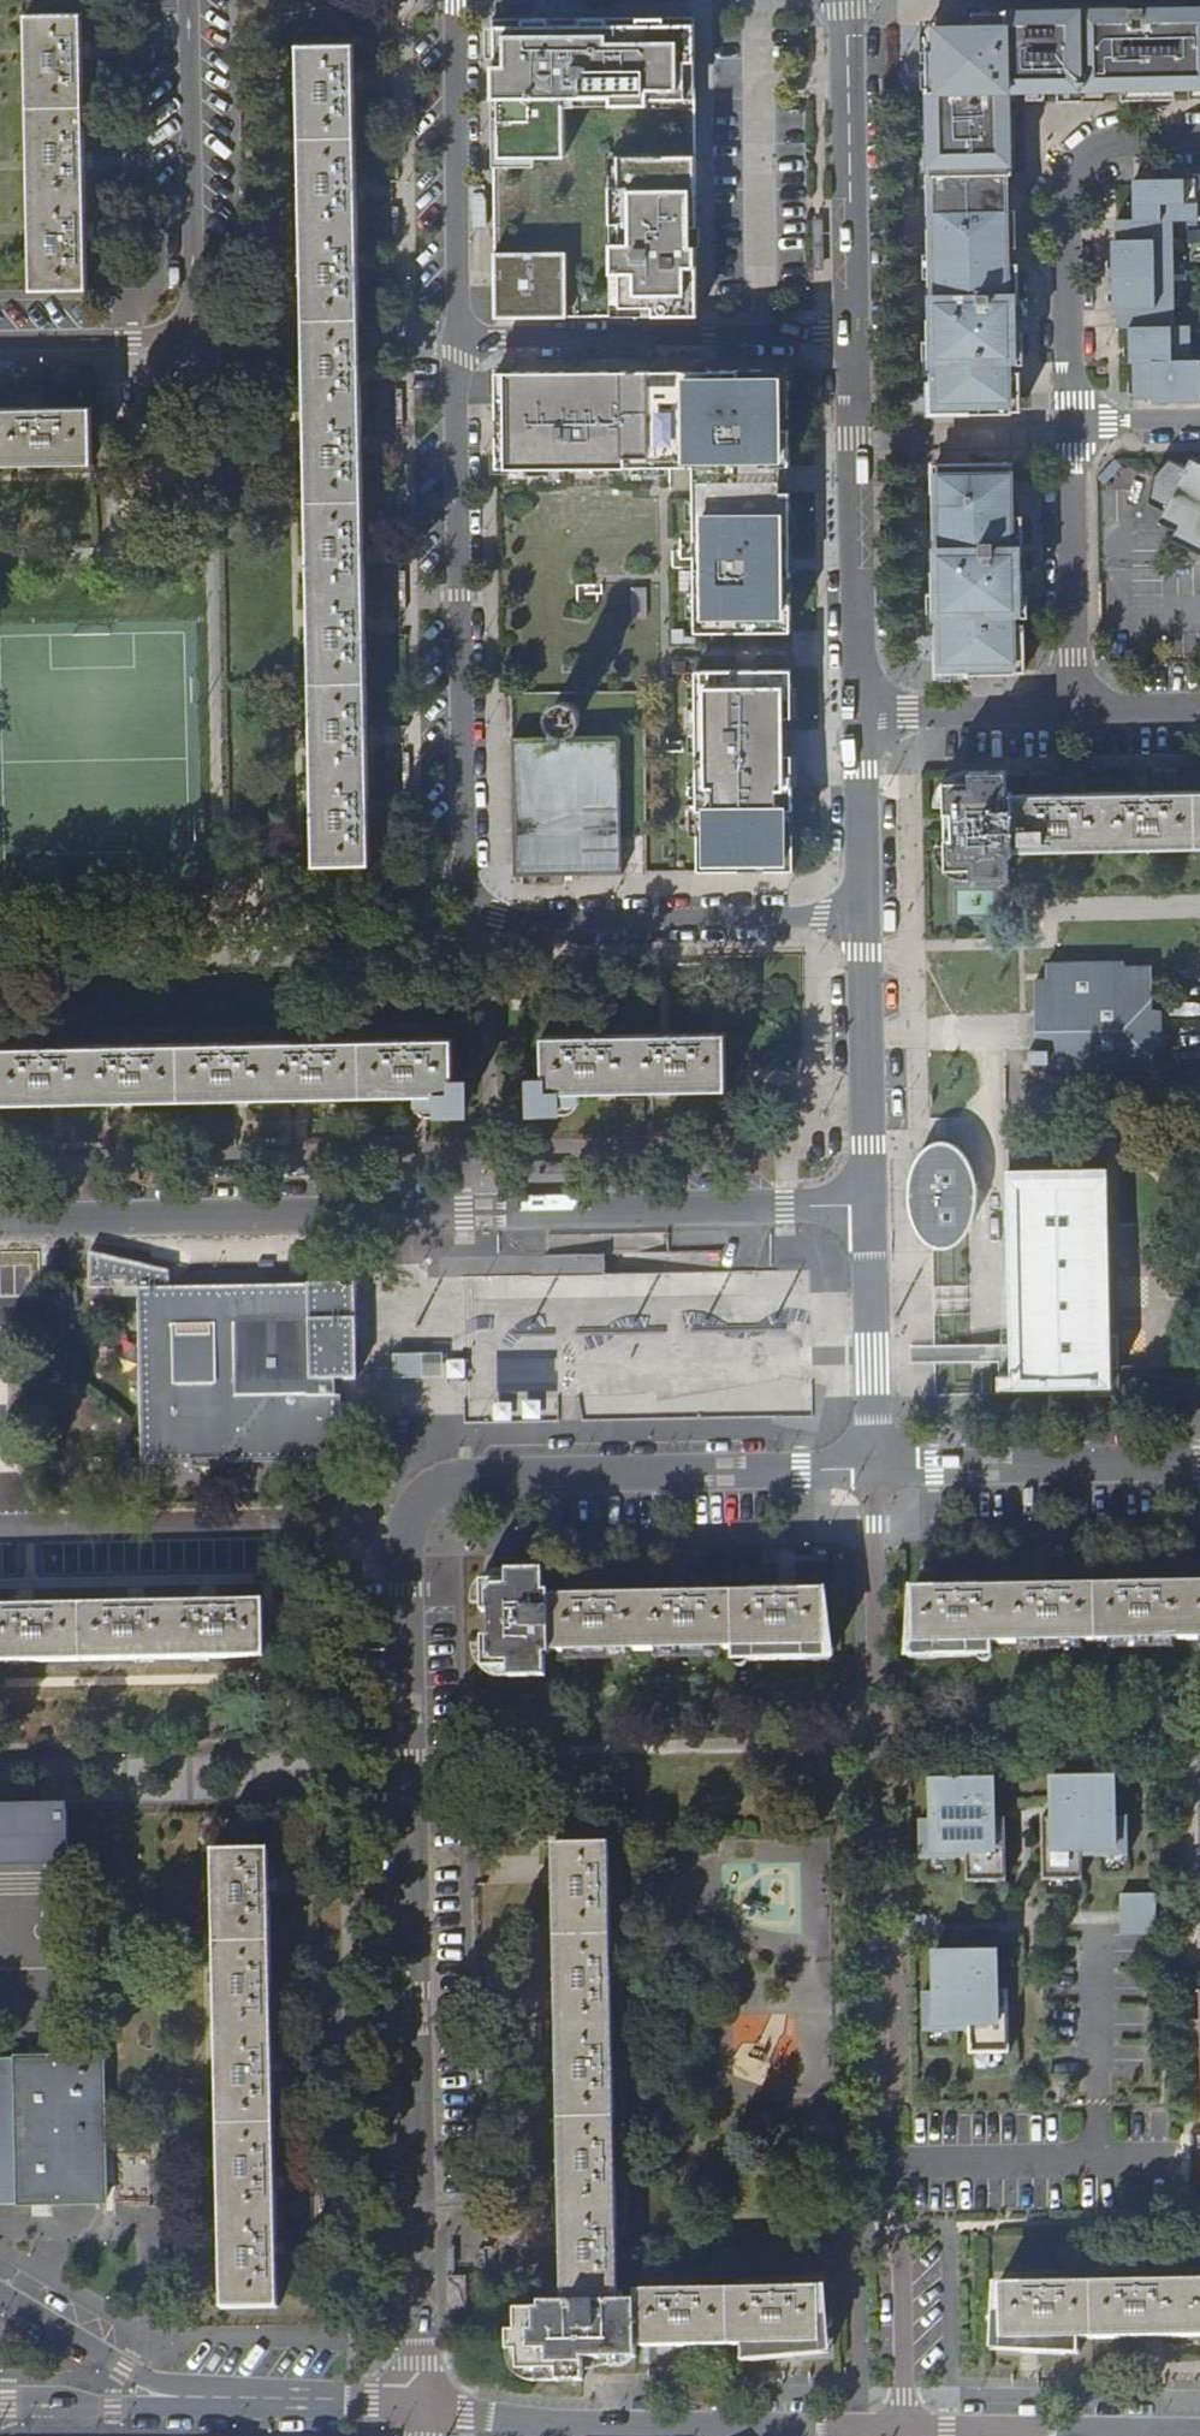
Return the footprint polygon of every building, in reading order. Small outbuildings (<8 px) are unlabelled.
[(934,176),(1012,174),(1010,90),(1199,86),(1199,7),(1198,7),(1100,8),(1058,9),(977,10),(977,25),(931,25),(934,176)] [(82,13),(26,14),(31,292),(87,291),(86,233),(85,160),(83,50),(82,13)] [(520,18),(493,18),(494,161),(494,241),(494,243),(494,246),(494,256),(495,306),(495,319),(569,317),(611,317),(701,317),(701,281),(699,148),(699,102),(698,94),(698,28),(698,19),(698,17),(574,18),(527,18),(520,18)] [(303,318),(360,318),(359,260),(357,191),(355,79),(355,43),(355,35),(355,34),(299,35),(303,318)] [(1013,265),(1012,174),(934,176),(938,412),(1016,410),(1015,356),(1024,356),(1023,319),(1024,319),(1024,302),(1023,302),(1023,274),(1023,264),(1013,265)] [(1195,177),(1132,178),(1132,218),(1114,218),(1114,327),(1130,327),(1131,397),(1199,397),(1199,358),(1186,358),(1186,325),(1171,325),(1171,314),(1171,272),(1170,229),(1170,220),(1195,220),(1195,177)] [(821,219),(812,219),(812,243),(821,243),(821,219)] [(822,245),(812,245),(813,269),(822,269),(822,245)] [(304,356),(361,354),(360,318),(303,318),(304,356)] [(361,372),(361,354),(304,356),(313,866),(370,865),(370,863),(369,807),(367,737),(365,625),(364,553),(362,443),(362,435),(361,372)] [(627,371),(579,371),(497,372),(497,381),(497,467),(695,465),(695,497),(695,519),(696,598),(696,632),(734,632),(792,631),(792,572),(792,564),(792,559),(792,493),(792,465),(792,450),(792,428),(791,420),(791,370),(712,370),(627,371)] [(91,407),(44,407),(0,408),(0,464),(91,463),(91,407)] [(1187,455),(1183,464),(1166,455),(1155,466),(1148,474),(1147,478),(1143,500),(1160,508),(1155,517),(1172,526),(1168,535),(1199,551),(1199,461),(1187,455)] [(1012,468),(933,469),(934,514),(937,615),(938,678),(1015,677),(1015,614),(1024,614),(1023,576),(1024,576),(1024,559),(1023,560),(1022,522),(1013,523),(1012,468)] [(888,491),(878,492),(879,515),(888,515),(888,491)] [(889,519),(879,519),(879,543),(889,543),(889,519)] [(736,667),(696,667),(698,871),(796,870),(794,786),(793,737),(793,729),(792,669),(792,667),(736,667)] [(515,875),(622,874),(622,871),(622,835),(621,736),(579,737),(579,726),(582,721),(582,718),(582,713),(581,710),(576,706),(573,704),(570,703),(565,703),(561,704),(557,707),(555,711),(554,716),(555,722),(557,725),(558,727),(558,737),(513,738),(515,875)] [(1014,848),(1199,845),(1199,791),(1141,792),(1069,794),(1005,795),(1005,776),(1005,770),(991,770),(966,770),(958,772),(950,776),(943,782),(939,789),(937,796),(937,803),(942,803),(944,843),(938,843),(939,852),(943,860),(949,867),(955,871),(965,875),(1008,874),(1007,852),(1013,852),(1014,848)] [(1062,1037),(1062,1067),(1150,1066),(1150,1049),(1158,1047),(1158,1012),(1150,1010),(1149,968),(1122,968),(1122,962),(1045,962),(1045,982),(1034,981),(1034,1012),(1062,1012),(1062,1022),(1055,1022),(1055,1037),(1062,1037)] [(1034,1012),(1034,1050),(1044,1049),(1044,1064),(1034,1064),(1034,1068),(1062,1067),(1062,1037),(1055,1037),(1055,1022),(1062,1022),(1062,1012),(1034,1012)] [(582,1094),(727,1092),(727,1035),(663,1036),(600,1036),(543,1037),(544,1080),(533,1080),(534,1114),(560,1113),(560,1101),(582,1101),(582,1094)] [(436,1043),(0,1049),(0,1106),(60,1105),(118,1104),(242,1103),(298,1102),(408,1100),(408,1108),(421,1107),(422,1120),(448,1119),(447,1085),(437,1086),(436,1043)] [(1044,1049),(1034,1050),(1026,1050),(1026,1064),(1034,1064),(1044,1064),(1044,1049)] [(953,1145),(946,1142),(939,1142),(931,1144),(924,1149),(916,1157),(912,1165),(908,1176),(906,1189),(907,1207),(910,1220),(915,1227),(923,1227),(931,1227),(931,1247),(945,1247),(952,1245),(958,1241),(963,1237),(968,1229),(971,1220),(968,1220),(968,1195),(974,1196),(972,1174),(968,1162),(964,1154),(958,1148),(953,1145)] [(1015,1354),(1015,1381),(1108,1379),(1105,1173),(1109,1173),(1108,1168),(1107,1168),(1033,1169),(1021,1170),(1008,1170),(1009,1193),(1017,1193),(1017,1219),(1017,1246),(1010,1246),(1011,1336),(1015,1335),(1015,1354)] [(340,1416),(340,1399),(335,1399),(335,1392),(335,1384),(356,1383),(356,1367),(356,1357),(357,1357),(355,1287),(334,1287),(285,1288),(227,1289),(164,1291),(164,1285),(171,1285),(170,1272),(89,1253),(88,1279),(88,1290),(113,1290),(113,1285),(139,1284),(140,1291),(138,1291),(140,1426),(141,1463),(341,1460),(340,1416)] [(443,1356),(394,1356),(394,1381),(444,1380),(443,1356)] [(719,1413),(720,1388),(685,1387),(684,1411),(719,1413)] [(827,1648),(826,1592),(552,1595),(551,1590),(543,1590),(543,1576),(529,1576),(529,1568),(510,1569),(510,1577),(484,1577),(484,1608),(494,1608),(495,1634),(484,1634),(484,1665),(511,1664),(511,1677),(547,1677),(547,1653),(544,1653),(544,1646),(552,1646),(552,1651),(736,1648),(756,1648),(757,1662),(757,1663),(805,1663),(805,1649),(827,1649),(827,1648)] [(1199,1639),(1199,1584),(916,1587),(916,1644),(938,1644),(938,1658),(987,1657),(987,1642),(1008,1642),(1199,1639)] [(263,1603),(207,1604),(137,1605),(24,1607),(0,1608),(0,1659),(263,1656),(263,1603)] [(987,1642),(987,1657),(1008,1656),(1008,1642),(987,1642)] [(938,1644),(916,1644),(908,1643),(908,1658),(938,1658),(938,1644)] [(835,1647),(827,1648),(827,1649),(805,1649),(805,1663),(836,1662),(835,1647)] [(757,1663),(757,1662),(756,1648),(736,1648),(736,1663),(757,1663)] [(1128,1856),(1127,1816),(1116,1817),(1115,1778),(1069,1778),(1069,1779),(1052,1780),(1053,1812),(1053,1818),(1042,1818),(1043,1881),(1082,1881),(1082,1857),(1128,1856)] [(1007,1882),(1005,1819),(994,1819),(994,1812),(993,1781),(976,1782),(976,1780),(930,1781),(931,1821),(919,1821),(920,1860),(920,1861),(966,1860),(966,1883),(1007,1882)] [(68,1860),(66,1805),(0,1806),(0,1862),(68,1860)] [(637,2360),(637,2349),(743,2347),(743,2361),(786,2360),(786,2348),(821,2348),(820,2331),(820,2293),(637,2295),(636,2306),(618,2306),(611,1839),(556,1840),(566,2306),(542,2306),(542,2313),(517,2313),(518,2334),(508,2335),(509,2354),(518,2354),(519,2373),(558,2372),(558,2378),(585,2378),(584,2354),(596,2353),(595,2360),(637,2360)] [(268,1843),(216,1843),(224,2296),(276,2295),(268,1843)] [(1155,1895),(1120,1896),(1121,1908),(1131,1908),(1132,1925),(1121,1925),(1121,1935),(1156,1934),(1155,1895)] [(1132,1925),(1131,1908),(1121,1908),(1121,1918),(1121,1925),(1132,1925)] [(997,1954),(935,1955),(935,1993),(923,1994),(924,2032),(970,2032),(970,2055),(1010,2054),(1009,1991),(998,1991),(998,1983),(997,1954)] [(103,2203),(101,2052),(0,2055),(0,2204),(52,2204),(103,2203)] [(455,2246),(447,2246),(447,2270),(455,2270),(455,2246)] [(978,2279),(979,2335),(1014,2333),(1014,2345),(1058,2345),(1057,2332),(1199,2329),(1199,2276),(978,2279)] [(450,2279),(450,2305),(464,2305),(463,2278),(450,2279)] [(1014,2333),(979,2335),(979,2344),(1014,2345),(1014,2333)] [(821,2348),(786,2348),(786,2360),(822,2357),(821,2348)]
